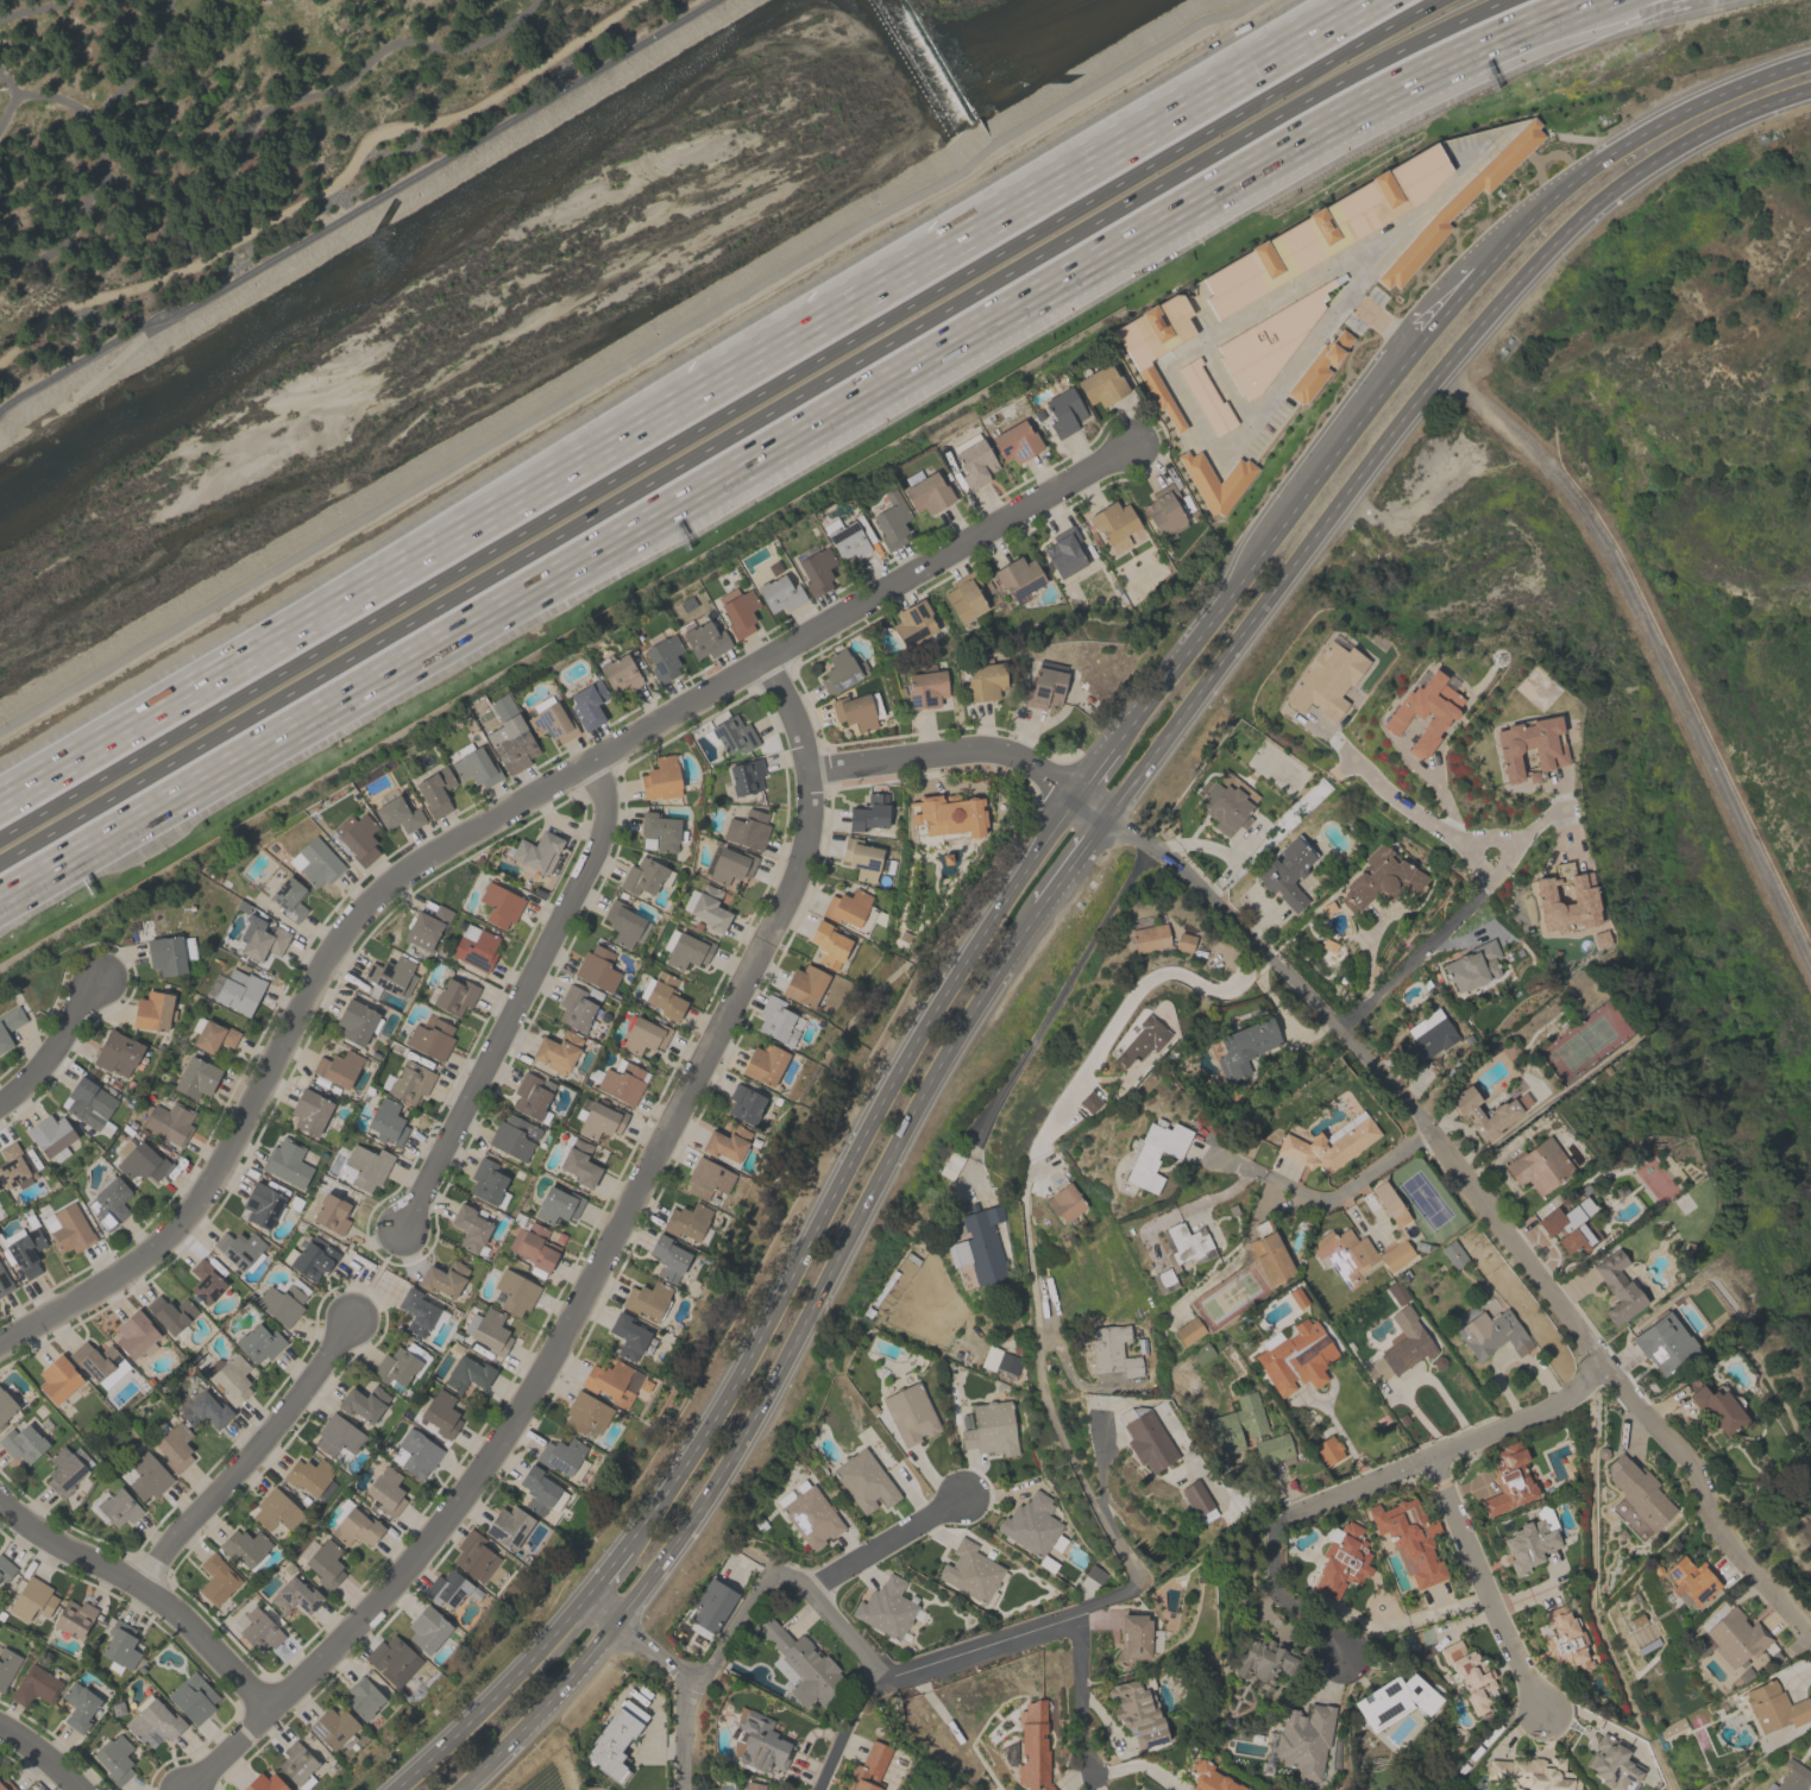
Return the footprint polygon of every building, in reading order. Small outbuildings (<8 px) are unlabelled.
[(1200,278),(1250,250),(1249,247),(1264,238),(1265,240),(1307,215),(1306,214),(1320,204),(1321,207),(1369,179),(1367,177),(1384,169),(1384,170),(1434,141),(1451,170),(1417,203),(1215,321),(1203,297),(1208,294),(1200,278)] [(1239,396),(1216,357),(1220,355),(1214,345),(1332,277),(1337,284),(1323,291),(1327,298),(1321,302),(1323,307),(1260,392),(1246,401),(1243,393),(1239,396)] [(1176,433),(1161,409),(1157,410),(1112,330),(1139,314),(1138,313),(1153,303),(1155,305),(1172,294),(1180,295),(1191,315),(1186,317),(1194,333),(1146,360),(1186,428),(1176,433)] [(1237,423),(1214,436),(1176,368),(1197,355),(1202,364),(1200,365),(1221,402),(1224,399),(1237,423)] [(1101,406),(1098,399),(1088,404),(1075,380),(1107,363),(1117,377),(1119,376),(1128,391),(1101,406)] [(1058,439),(1049,423),(1052,421),(1042,401),(1069,385),(1087,416),(1074,423),(1077,428),(1058,439)] [(989,437),(1023,418),(1030,431),(1032,430),(1043,447),(1015,464),(1011,456),(1002,461),(989,437)] [(998,467),(987,474),(986,475),(989,480),(968,492),(960,477),(964,473),(962,471),(963,469),(954,453),(955,453),(951,447),(976,433),(980,439),(981,437),(998,467)] [(1174,456),(1186,449),(1189,456),(1199,450),(1218,483),(1237,458),(1243,462),(1246,460),(1257,468),(1221,516),(1216,511),(1209,516),(1174,456)] [(927,515),(923,508),(914,512),(901,490),(907,486),(903,478),(918,469),(923,477),(933,469),(943,486),(945,484),(954,499),(927,515)] [(1158,537),(1142,506),(1153,499),(1150,494),(1170,483),(1180,499),(1175,502),(1186,521),(1158,537)] [(887,552),(879,537),(882,536),(870,516),(889,505),(884,493),(894,487),(911,517),(901,522),(907,532),(903,535),(906,541),(887,552)] [(1140,527),(1126,535),(1132,546),(1114,555),(1099,530),(1095,531),(1087,517),(1103,506),(1114,499),(1118,506),(1126,502),(1140,527)] [(841,560),(822,527),(836,518),(841,527),(853,519),(870,549),(855,559),(853,553),(841,560)] [(1042,549),(1052,543),(1051,542),(1052,541),(1050,536),(1071,524),(1080,540),(1075,542),(1075,543),(1074,543),(1086,563),(1058,579),(1051,568),(1048,571),(1043,563),(1049,560),(1042,549)] [(832,587),(811,599),(803,584),(807,581),(797,562),(817,550),(817,552),(826,547),(836,563),(828,568),(834,579),(829,580),(832,587)] [(1032,560),(1045,581),(1012,600),(1005,588),(1004,590),(1002,586),(1000,587),(992,572),(1019,556),(1024,565),(1032,560)] [(943,593),(954,587),(951,581),(967,572),(988,609),(961,624),(943,593)] [(755,587),(765,581),(766,582),(782,573),(791,586),(797,582),(806,599),(784,612),(781,607),(771,613),(755,587)] [(753,629),(735,639),(727,625),(730,623),(719,605),(721,604),(716,597),(735,586),(738,593),(740,592),(741,594),(749,588),(759,605),(749,611),(755,620),(749,623),(753,629)] [(891,625),(899,622),(894,613),(904,607),(904,609),(923,599),(931,613),(927,614),(937,630),(904,648),(891,625)] [(680,634),(696,660),(708,653),(710,657),(731,645),(722,629),(716,632),(708,619),(697,625),(697,624),(680,634)] [(678,673),(658,685),(649,670),(654,668),(643,649),(649,645),(646,639),(659,631),(662,637),(664,637),(665,637),(673,632),(684,650),(673,656),(679,666),(674,668),(678,673)] [(1282,700),(1307,668),(1306,667),(1318,651),(1319,651),(1328,639),(1344,651),(1348,645),(1369,661),(1350,686),(1347,685),(1339,695),(1347,702),(1333,723),(1319,712),(1320,710),(1308,701),(1300,713),(1291,707),(1290,708),(1285,705),(1285,702),(1282,700)] [(831,666),(825,656),(843,647),(848,656),(849,655),(855,664),(862,660),(869,670),(861,675),(862,676),(835,692),(835,691),(828,694),(819,680),(825,676),(822,672),(831,666)] [(597,667),(608,660),(606,657),(610,655),(614,660),(624,654),(642,682),(627,692),(623,687),(612,693),(597,667)] [(962,666),(1002,661),(1006,688),(996,689),(998,698),(967,701),(962,666)] [(1417,760),(1406,751),(1421,729),(1420,727),(1428,717),(1423,713),(1419,719),(1411,713),(1395,736),(1381,725),(1406,689),(1409,692),(1414,686),(1417,688),(1434,666),(1447,674),(1440,682),(1463,699),(1455,710),(1457,711),(1458,712),(1458,714),(1457,717),(1455,718),(1453,719),(1452,719),(1450,718),(1448,718),(1447,720),(1448,720),(1441,731),(1440,731),(1435,736),(1439,737),(1422,758),(1420,757),(1417,760)] [(1067,673),(1059,706),(1045,704),(1044,710),(1020,705),(1024,687),(1031,688),(1036,667),(1067,673)] [(944,669),(948,698),(938,699),(939,706),(922,708),(907,710),(905,693),(907,692),(907,689),(908,689),(906,675),(944,669)] [(604,720),(585,732),(570,707),(574,705),(568,695),(589,683),(590,685),(599,679),(610,697),(599,702),(599,701),(595,705),(604,720)] [(836,721),(830,701),(848,695),(849,699),(868,693),(868,694),(876,692),(884,716),(874,719),(876,727),(859,733),(855,721),(844,725),(843,719),(836,721)] [(508,776),(484,735),(499,726),(501,723),(489,702),(505,693),(540,751),(528,758),(530,763),(508,776)] [(526,719),(534,714),(534,713),(535,712),(532,705),(549,694),(554,701),(555,701),(566,719),(570,718),(578,732),(559,744),(555,737),(551,739),(546,731),(536,737),(526,719)] [(759,743),(744,752),(740,745),(727,754),(717,738),(715,739),(709,729),(711,726),(706,719),(724,708),(729,717),(735,713),(742,725),(747,723),(759,743)] [(1503,782),(1494,731),(1505,729),(1504,725),(1520,721),(1521,726),(1530,724),(1529,720),(1558,714),(1561,732),(1560,732),(1561,742),(1562,742),(1567,763),(1552,765),(1552,768),(1549,768),(1549,769),(1540,771),(1540,770),(1536,770),(1532,746),(1521,749),(1520,750),(1520,751),(1520,752),(1518,754),(1517,754),(1517,755),(1522,780),(1516,781),(1516,782),(1507,784),(1507,783),(1505,783),(1504,782),(1503,782)] [(455,750),(470,742),(473,749),(479,745),(490,764),(493,763),(502,777),(483,788),(479,782),(474,784),(469,775),(460,781),(449,763),(459,758),(458,757),(459,756),(455,750)] [(655,757),(674,754),(675,764),(677,763),(681,788),(680,789),(681,795),(660,799),(659,796),(644,799),(640,775),(647,774),(646,770),(656,769),(655,757)] [(732,796),(730,784),(731,783),(727,765),(760,758),(765,775),(759,776),(762,789),(732,796)] [(442,790),(446,799),(452,808),(433,820),(423,805),(426,803),(414,783),(445,765),(455,783),(442,790)] [(1252,806),(1245,814),(1251,819),(1244,828),(1238,824),(1227,838),(1212,825),(1215,820),(1212,818),(1211,819),(1201,812),(1203,808),(1195,802),(1212,781),(1214,782),(1224,769),(1258,796),(1251,805),(1252,806)] [(416,806),(426,821),(404,833),(398,822),(392,825),(391,824),(384,828),(372,808),(382,803),(378,798),(394,788),(397,795),(398,794),(408,811),(416,806)] [(911,825),(910,814),(918,813),(917,805),(907,806),(907,802),(918,801),(917,795),(941,792),(942,795),(958,793),(960,800),(966,799),(966,798),(967,798),(968,796),(969,796),(970,795),(971,795),(973,796),(974,796),(975,798),(976,798),(982,798),(983,805),(980,805),(981,809),(983,809),(986,826),(982,826),(983,834),(981,836),(977,838),(975,838),(971,837),(968,837),(967,836),(939,840),(941,845),(937,845),(936,847),(933,849),(931,849),(930,846),(925,846),(924,849),(922,850),(919,850),(918,847),(916,847),(912,825),(911,825)] [(888,793),(886,827),(864,826),(864,831),(848,830),(849,808),(868,808),(868,803),(861,803),(862,794),(866,794),(866,793),(888,793)] [(767,814),(763,824),(769,825),(761,851),(721,838),(728,817),(742,821),(747,807),(767,814)] [(640,833),(641,811),(659,812),(659,818),(679,819),(679,830),(685,831),(685,842),(678,842),(678,844),(675,844),(675,852),(656,851),(656,836),(655,836),(655,839),(654,839),(654,849),(642,847),(642,837),(641,837),(641,833),(640,833)] [(354,820),(363,812),(377,827),(369,834),(375,842),(371,845),(378,853),(363,868),(351,856),(352,855),(337,837),(338,836),(332,830),(348,813),(354,820)] [(562,839),(555,853),(556,855),(543,881),(537,877),(536,880),(518,870),(521,864),(518,863),(518,862),(509,857),(509,856),(505,853),(509,846),(514,849),(520,838),(534,845),(542,828),(562,839)] [(327,885),(322,880),(315,887),(313,888),(309,888),(306,884),(308,882),(297,870),(296,871),(287,861),(297,851),(296,850),(315,834),(346,868),(327,885)] [(1294,914),(1278,896),(1278,894),(1275,889),(1270,894),(1260,883),(1260,881),(1256,877),(1263,870),(1260,866),(1271,857),(1270,856),(1281,846),(1281,847),(1294,836),(1294,837),(1296,834),(1304,843),(1302,845),(1304,849),(1307,846),(1315,855),(1313,857),(1314,858),(1303,868),(1307,871),(1298,878),(1296,875),(1290,881),(1308,901),(1294,914)] [(855,878),(857,868),(847,865),(847,861),(841,859),(845,836),(862,839),(861,844),(881,849),(874,883),(855,878)] [(1428,877),(1416,896),(1394,882),(1395,884),(1394,885),(1394,887),(1392,889),(1391,890),(1390,891),(1389,893),(1388,893),(1385,893),(1384,893),(1382,893),(1381,893),(1379,891),(1378,890),(1352,915),(1337,900),(1341,895),(1341,894),(1341,893),(1342,891),(1344,890),(1345,890),(1342,885),(1358,871),(1359,871),(1360,869),(1364,866),(1366,866),(1367,865),(1363,859),(1379,843),(1384,847),(1389,846),(1392,850),(1392,853),(1398,858),(1428,877)] [(757,858),(749,877),(742,875),(740,881),(730,876),(725,885),(708,878),(711,869),(710,868),(719,845),(740,855),(741,851),(757,858)] [(675,871),(668,885),(659,881),(652,895),(639,888),(635,895),(618,887),(630,864),(635,868),(641,855),(675,871)] [(1597,924),(1579,927),(1579,922),(1566,926),(1567,929),(1554,933),(1554,929),(1542,932),(1532,880),(1549,876),(1551,878),(1558,877),(1559,883),(1552,884),(1555,901),(1557,901),(1558,902),(1559,903),(1560,905),(1571,902),(1567,876),(1589,871),(1596,909),(1595,909),(1597,924)] [(306,891),(297,901),(307,909),(295,922),(278,909),(281,907),(269,897),(288,874),(306,889),(304,890),(306,891)] [(484,919),(490,906),(478,900),(488,881),(524,900),(513,922),(508,921),(504,929),(484,919)] [(722,891),(715,906),(731,914),(721,935),(708,928),(710,924),(687,913),(698,891),(699,891),(704,882),(722,891)] [(820,914),(830,895),(837,899),(841,894),(849,899),(855,888),(872,896),(868,905),(878,909),(864,935),(844,925),(845,921),(837,918),(836,921),(820,914)] [(602,918),(612,897),(628,906),(625,909),(644,919),(634,940),(634,941),(629,950),(611,941),(616,931),(606,926),(609,921),(602,918)] [(428,952),(402,939),(417,909),(430,916),(438,903),(452,912),(442,931),(440,929),(428,952)] [(260,963),(239,951),(245,940),(240,937),(247,921),(244,919),(247,912),(265,921),(260,929),(270,934),(275,925),(291,933),(279,957),(268,951),(260,963)] [(807,940),(818,919),(831,925),(830,926),(834,927),(832,931),(851,940),(835,972),(816,963),(820,951),(816,948),(817,945),(807,940)] [(1136,953),(1170,945),(1165,922),(1130,931),(1136,953)] [(449,956),(460,934),(461,934),(466,924),(479,929),(480,928),(498,937),(492,951),(496,953),(486,972),(449,956)] [(698,940),(699,937),(715,944),(704,965),(698,963),(696,966),(686,962),(681,971),(664,963),(668,953),(667,952),(667,951),(662,947),(671,928),(678,932),(678,931),(698,940)] [(1178,932),(1175,947),(1190,952),(1195,937),(1178,932)] [(150,969),(145,940),(180,934),(181,938),(193,935),(196,958),(184,959),(185,972),(161,976),(158,968),(150,969)] [(1501,957),(1494,959),(1497,966),(1497,969),(1498,970),(1498,971),(1498,972),(1498,973),(1497,976),(1496,977),(1495,978),(1492,978),(1491,977),(1490,976),(1488,977),(1489,979),(1484,982),(1484,983),(1464,991),(1463,989),(1457,992),(1451,981),(1448,982),(1441,964),(1459,957),(1458,956),(1469,951),(1467,950),(1492,938),(1501,957)] [(615,953),(608,968),(621,973),(610,994),(572,975),(584,951),(589,953),(593,944),(615,953)] [(392,965),(397,956),(414,964),(409,973),(416,976),(405,998),(398,995),(398,996),(381,988),(375,1000),(366,995),(372,985),(367,983),(369,981),(363,977),(370,962),(381,966),(383,960),(392,965)] [(811,1009),(797,1002),(780,994),(793,968),(801,971),(805,964),(829,976),(811,1009)] [(266,982),(247,1017),(240,1014),(240,1013),(226,1004),(225,1006),(212,1000),(224,976),(226,977),(231,968),(246,975),(247,973),(258,978),(259,977),(266,982)] [(643,998),(639,996),(648,977),(653,979),(654,978),(654,979),(659,970),(678,979),(672,989),(677,991),(675,996),(686,1001),(675,1022),(662,1016),(662,1015),(660,1014),(661,1010),(642,1000),(643,998)] [(430,1003),(423,1000),(430,987),(439,991),(446,977),(447,978),(448,976),(455,978),(454,981),(460,984),(463,978),(479,988),(469,1008),(464,1006),(458,1017),(430,1003)] [(584,1034),(556,1020),(564,1007),(558,1004),(568,983),(585,992),(584,995),(589,997),(587,1001),(596,1006),(587,1021),(590,1022),(584,1034)] [(172,995),(170,1009),(175,1010),(174,1020),(168,1019),(166,1030),(149,1028),(149,1029),(131,1027),(137,997),(145,998),(147,990),(172,995)] [(756,1029),(762,1017),(756,1015),(768,994),(785,1002),(781,1008),(804,1020),(800,1027),(801,1027),(791,1047),(756,1029)] [(334,1023),(347,997),(379,1013),(377,1017),(382,1019),(375,1033),(370,1030),(361,1047),(339,1035),(342,1027),(334,1023)] [(12,1046),(0,1053),(0,1015),(17,1006),(25,1020),(5,1032),(12,1046)] [(1457,1036),(1411,1067),(1402,1053),(1415,1045),(1404,1029),(1436,1008),(1457,1036)] [(1124,1069),(1133,1057),(1138,1061),(1149,1050),(1150,1050),(1153,1052),(1170,1033),(1145,1013),(1136,1023),(1139,1027),(1113,1059),(1124,1069)] [(404,1044),(415,1023),(423,1028),(430,1015),(453,1027),(449,1036),(454,1039),(441,1063),(404,1044)] [(661,1048),(654,1045),(652,1051),(642,1046),(637,1055),(620,1047),(624,1038),(623,1036),(625,1032),(624,1032),(633,1016),(634,1017),(635,1015),(647,1021),(649,1017),(671,1029),(661,1048)] [(1250,1071),(1225,1082),(1214,1057),(1219,1055),(1219,1054),(1222,1052),(1216,1036),(1270,1015),(1281,1042),(1255,1053),(1255,1054),(1244,1059),(1250,1071)] [(213,1055),(191,1045),(205,1017),(219,1025),(220,1022),(240,1032),(232,1048),(220,1042),(213,1055)] [(126,1077),(111,1070),(109,1072),(92,1064),(109,1027),(117,1030),(115,1032),(143,1046),(133,1067),(131,1066),(126,1077)] [(541,1035),(556,1042),(564,1028),(571,1032),(571,1033),(583,1039),(568,1070),(567,1070),(565,1073),(560,1074),(554,1071),(545,1066),(546,1065),(530,1057),(541,1035)] [(762,1050),(766,1042),(788,1054),(772,1088),(757,1079),(756,1080),(740,1072),(754,1046),(762,1050)] [(363,1058),(346,1090),(320,1077),(321,1076),(316,1074),(317,1073),(312,1070),(319,1055),(329,1060),(332,1053),(341,1058),(345,1048),(363,1058)] [(221,1070),(208,1096),(200,1092),(196,1099),(172,1088),(189,1054),(221,1070)] [(633,1107),(595,1088),(597,1083),(586,1077),(591,1066),(603,1072),(605,1067),(612,1071),(620,1058),(649,1073),(633,1107)] [(413,1105),(385,1091),(391,1080),(392,1080),(398,1070),(400,1070),(404,1059),(435,1074),(425,1096),(419,1093),(413,1105)] [(539,1121),(511,1108),(517,1096),(513,1092),(523,1070),(542,1079),(539,1086),(540,1086),(543,1078),(554,1084),(542,1109),(551,1114),(545,1124),(539,1121)] [(119,1101),(106,1120),(115,1126),(107,1137),(98,1130),(96,1132),(64,1110),(65,1109),(59,1105),(80,1074),(119,1101)] [(753,1126),(727,1113),(732,1101),(728,1097),(735,1083),(766,1098),(759,1111),(760,1113),(753,1126)] [(1484,1117),(1491,1113),(1489,1109),(1503,1099),(1504,1102),(1511,1096),(1523,1111),(1497,1130),(1499,1133),(1491,1137),(1490,1135),(1482,1141),(1469,1123),(1471,1122),(1463,1113),(1459,1115),(1447,1098),(1469,1084),(1480,1101),(1474,1104),(1484,1117)] [(289,1113),(302,1086),(319,1095),(317,1096),(333,1103),(316,1136),(293,1124),(296,1117),(289,1113)] [(1077,1101),(1090,1115),(1102,1103),(1089,1090),(1077,1101)] [(398,1147),(391,1143),(392,1140),(385,1136),(383,1142),(373,1137),(377,1132),(365,1126),(376,1103),(377,1104),(382,1095),(400,1104),(395,1115),(403,1118),(401,1124),(408,1127),(398,1147)] [(579,1122),(580,1120),(573,1117),(584,1097),(591,1101),(596,1102),(598,1098),(606,1102),(604,1107),(611,1110),(614,1107),(627,1114),(617,1134),(610,1130),(608,1135),(599,1130),(593,1140),(577,1132),(581,1122),(579,1122)] [(142,1124),(155,1103),(166,1110),(172,1099),(194,1111),(188,1123),(193,1127),(181,1147),(142,1124)] [(486,1143),(498,1120),(503,1122),(508,1113),(541,1129),(540,1130),(541,1132),(539,1136),(536,1137),(535,1140),(526,1135),(523,1139),(534,1143),(524,1162),(486,1143)] [(77,1136),(64,1146),(69,1153),(57,1162),(52,1155),(46,1159),(26,1132),(49,1115),(54,1121),(61,1116),(77,1136)] [(1323,1176),(1315,1165),(1308,1170),(1303,1164),(1302,1166),(1275,1151),(1284,1132),(1306,1143),(1309,1141),(1307,1137),(1318,1130),(1325,1140),(1322,1141),(1325,1146),(1365,1115),(1379,1134),(1357,1151),(1358,1152),(1352,1156),(1351,1155),(1341,1162),(1342,1164),(1338,1167),(1338,1166),(1323,1176)] [(1124,1179),(1155,1195),(1163,1177),(1152,1172),(1158,1160),(1156,1159),(1159,1151),(1178,1159),(1191,1132),(1172,1122),(1168,1129),(1163,1127),(1167,1122),(1156,1117),(1152,1123),(1149,1122),(1139,1140),(1142,1141),(1124,1179)] [(711,1129),(727,1136),(732,1123),(752,1133),(747,1141),(749,1142),(746,1147),(748,1148),(737,1168),(716,1158),(718,1153),(716,1153),(715,1156),(700,1149),(711,1129)] [(592,1146),(585,1160),(600,1168),(590,1190),(577,1183),(579,1178),(558,1167),(559,1164),(559,1161),(561,1155),(560,1149),(568,1133),(592,1146)] [(1539,1196),(1527,1180),(1518,1186),(1502,1166),(1522,1151),(1523,1152),(1548,1134),(1574,1170),(1539,1196)] [(259,1168),(272,1145),(277,1147),(283,1135),(290,1139),(290,1140),(304,1147),(297,1160),(312,1168),(301,1189),(269,1172),(269,1173),(259,1168)] [(170,1164),(155,1181),(146,1174),(142,1179),(136,1172),(128,1179),(114,1166),(121,1159),(114,1152),(126,1137),(133,1145),(139,1139),(156,1154),(157,1153),(170,1164)] [(5,1189),(0,1181),(0,1166),(6,1162),(0,1153),(0,1148),(13,1140),(25,1159),(21,1161),(30,1174),(5,1189)] [(394,1155),(377,1186),(373,1184),(369,1193),(342,1179),(345,1174),(340,1171),(344,1164),(342,1162),(352,1142),(375,1154),(378,1148),(394,1155)] [(495,1206),(467,1192),(474,1180),(469,1178),(480,1154),(498,1164),(495,1171),(508,1177),(501,1190),(509,1195),(502,1209),(495,1205),(495,1206)] [(735,1174),(724,1193),(712,1187),(705,1200),(686,1191),(691,1183),(685,1179),(698,1155),(735,1174)] [(84,1204),(94,1196),(93,1195),(94,1193),(92,1190),(105,1178),(101,1176),(108,1170),(114,1176),(115,1174),(132,1193),(121,1203),(130,1212),(117,1224),(115,1223),(106,1231),(94,1218),(96,1217),(84,1204)] [(1043,1200),(1050,1196),(1049,1196),(1055,1191),(1052,1189),(1064,1179),(1067,1183),(1068,1181),(1079,1195),(1077,1196),(1086,1206),(1064,1223),(1063,1222),(1061,1223),(1056,1216),(1055,1217),(1043,1200)] [(1410,1218),(1396,1228),(1370,1189),(1384,1179),(1410,1218)] [(241,1206),(254,1180),(270,1189),(270,1190),(284,1197),(268,1230),(244,1218),(249,1210),(241,1206)] [(534,1216),(537,1206),(536,1206),(548,1184),(567,1193),(568,1191),(585,1199),(574,1218),(567,1215),(565,1219),(555,1215),(551,1224),(534,1216)] [(351,1206),(345,1218),(350,1221),(341,1236),(310,1219),(320,1203),(319,1202),(325,1191),(340,1199),(350,1204),(348,1205),(351,1206)] [(1595,1241),(1590,1244),(1592,1248),(1584,1255),(1577,1246),(1567,1254),(1557,1240),(1565,1234),(1559,1227),(1548,1236),(1536,1221),(1555,1206),(1561,1214),(1585,1195),(1596,1209),(1579,1222),(1595,1241)] [(74,1254),(70,1248),(61,1254),(48,1233),(49,1233),(40,1218),(51,1212),(51,1214),(73,1200),(92,1233),(93,1231),(98,1240),(74,1254)] [(688,1211),(694,1200),(712,1210),(697,1241),(678,1233),(675,1236),(660,1229),(673,1203),(688,1211)] [(476,1254),(458,1244),(464,1231),(448,1223),(459,1202),(472,1209),(474,1211),(473,1215),(491,1224),(483,1242),(484,1243),(482,1247),(480,1246),(476,1254)] [(1007,1277),(963,1290),(956,1266),(951,1267),(945,1244),(969,1238),(967,1230),(963,1231),(958,1216),(1000,1204),(1006,1221),(993,1224),(1007,1277)] [(1272,1230),(1294,1272),(1269,1285),(1246,1243),(1258,1237),(1252,1225),(1264,1219),(1270,1230),(1272,1230)] [(517,1227),(524,1230),(524,1229),(526,1229),(530,1221),(549,1230),(543,1241),(547,1243),(548,1241),(560,1247),(546,1273),(530,1265),(533,1261),(523,1256),(522,1259),(516,1255),(517,1253),(507,1247),(517,1227)] [(1216,1254),(1195,1265),(1191,1256),(1176,1263),(1180,1271),(1174,1273),(1165,1255),(1170,1253),(1159,1231),(1164,1229),(1164,1228),(1177,1222),(1178,1223),(1181,1222),(1188,1235),(1196,1230),(1195,1228),(1202,1225),(1216,1254)] [(5,1246),(20,1236),(20,1235),(36,1227),(46,1244),(36,1250),(37,1252),(33,1253),(38,1260),(34,1262),(40,1272),(26,1280),(5,1246)] [(1375,1253),(1377,1250),(1379,1254),(1395,1243),(1396,1244),(1403,1240),(1415,1255),(1389,1273),(1379,1258),(1358,1273),(1354,1268),(1352,1271),(1360,1281),(1348,1290),(1325,1255),(1318,1260),(1312,1252),(1315,1238),(1328,1229),(1333,1236),(1346,1227),(1356,1241),(1363,1236),(1375,1253)] [(265,1244),(241,1271),(212,1243),(224,1231),(232,1238),(238,1231),(245,1238),(251,1231),(265,1244)] [(648,1253),(658,1233),(669,1238),(669,1240),(673,1242),(671,1244),(690,1254),(690,1255),(690,1259),(687,1263),(686,1263),(680,1275),(678,1275),(674,1284),(655,1275),(661,1263),(656,1261),(658,1258),(648,1253)] [(339,1254),(325,1274),(320,1271),(313,1281),(288,1265),(288,1263),(282,1259),(290,1247),(297,1253),(307,1240),(308,1241),(312,1235),(339,1254)] [(1454,1269),(1439,1248),(1452,1238),(1467,1260),(1454,1269)] [(1646,1301),(1614,1325),(1603,1311),(1616,1300),(1610,1292),(1609,1292),(1602,1284),(1603,1284),(1591,1266),(1616,1247),(1628,1262),(1618,1269),(1627,1280),(1628,1279),(1646,1301)] [(226,1285),(206,1306),(189,1291),(200,1280),(188,1269),(200,1256),(216,1271),(214,1273),(226,1285)] [(444,1272),(452,1259),(464,1265),(463,1266),(469,1269),(464,1278),(465,1279),(464,1281),(463,1281),(453,1299),(434,1288),(433,1293),(429,1291),(428,1292),(415,1285),(427,1263),(444,1272)] [(14,1287),(0,1296),(0,1265),(10,1281),(11,1280),(14,1287)] [(517,1317),(498,1306),(505,1294),(492,1287),(504,1267),(541,1287),(528,1311),(523,1309),(517,1317)] [(1168,1268),(1178,1286),(1162,1293),(1161,1293),(1159,1293),(1158,1293),(1150,1277),(1168,1268)] [(649,1290),(654,1280),(672,1288),(667,1299),(669,1300),(660,1319),(658,1318),(656,1319),(637,1310),(636,1313),(621,1305),(630,1286),(637,1290),(640,1285),(649,1290)] [(306,1297),(300,1305),(303,1309),(287,1329),(254,1301),(268,1285),(279,1294),(289,1282),(306,1297)] [(411,1315),(396,1306),(408,1285),(421,1292),(417,1297),(439,1309),(429,1328),(428,1330),(427,1330),(422,1338),(404,1329),(411,1315)] [(1298,1309),(1287,1292),(1296,1286),(1308,1303),(1298,1309)] [(199,1312),(171,1336),(151,1315),(152,1313),(144,1305),(157,1293),(165,1301),(166,1300),(172,1306),(184,1297),(199,1312)] [(1436,1350),(1426,1359),(1423,1355),(1394,1375),(1392,1373),(1382,1380),(1381,1378),(1372,1384),(1363,1368),(1370,1364),(1370,1362),(1379,1356),(1378,1354),(1404,1336),(1389,1316),(1407,1303),(1417,1317),(1415,1318),(1436,1350)] [(504,1315),(498,1326),(507,1331),(505,1335),(511,1338),(501,1357),(486,1350),(488,1347),(469,1337),(469,1335),(461,1331),(472,1312),(479,1316),(480,1315),(482,1316),(486,1305),(504,1315)] [(159,1335),(132,1361),(113,1341),(120,1334),(114,1328),(137,1307),(150,1323),(149,1323),(159,1335)] [(1474,1362),(1473,1360),(1474,1359),(1453,1330),(1482,1310),(1489,1319),(1505,1307),(1533,1345),(1517,1356),(1505,1340),(1474,1362)] [(615,1354),(621,1343),(617,1342),(620,1337),(606,1331),(617,1310),(630,1317),(629,1318),(633,1321),(631,1323),(636,1325),(637,1323),(644,1326),(643,1329),(650,1332),(640,1354),(637,1354),(633,1362),(615,1354)] [(1698,1350),(1662,1376),(1647,1357),(1645,1359),(1629,1338),(1667,1310),(1698,1350)] [(1172,1330),(1183,1347),(1205,1331),(1194,1316),(1172,1330)] [(1281,1398),(1252,1355),(1264,1348),(1259,1342),(1290,1322),(1291,1325),(1304,1317),(1309,1323),(1314,1319),(1337,1354),(1322,1363),(1325,1366),(1319,1369),(1326,1380),(1313,1388),(1306,1378),(1300,1382),(1296,1378),(1291,1381),(1296,1388),(1281,1398)] [(233,1342),(243,1334),(244,1336),(258,1322),(268,1332),(272,1328),(287,1342),(269,1360),(264,1355),(254,1363),(233,1342)] [(1123,1370),(1093,1373),(1089,1328),(1127,1325),(1128,1341),(1120,1341),(1121,1357),(1139,1355),(1142,1375),(1123,1378),(1123,1370)] [(109,1343),(130,1367),(105,1391),(96,1382),(95,1384),(86,1373),(84,1373),(68,1355),(84,1341),(92,1348),(98,1354),(109,1343)] [(403,1349),(409,1341),(426,1353),(420,1361),(421,1362),(415,1372),(413,1370),(402,1387),(390,1378),(385,1384),(370,1373),(384,1354),(389,1356),(397,1345),(403,1349)] [(1021,1360),(1015,1375),(995,1367),(1001,1351),(1021,1360)] [(44,1380),(38,1373),(59,1353),(73,1367),(71,1368),(82,1380),(55,1405),(37,1386),(44,1380)] [(210,1375),(212,1375),(206,1368),(215,1359),(221,1360),(224,1363),(227,1360),(228,1360),(237,1353),(250,1367),(241,1375),(249,1382),(245,1386),(250,1391),(234,1406),(222,1394),(225,1392),(210,1375)] [(467,1380),(459,1394),(453,1391),(454,1391),(442,1382),(448,1374),(447,1373),(460,1353),(477,1364),(479,1360),(496,1369),(483,1389),(467,1380)] [(591,1363),(597,1367),(599,1363),(609,1368),(615,1359),(633,1368),(622,1387),(634,1393),(624,1410),(609,1401),(611,1397),(597,1389),(595,1393),(579,1385),(591,1363)] [(941,1430),(936,1431),(936,1432),(925,1437),(924,1433),(919,1436),(920,1439),(904,1448),(880,1399),(917,1381),(941,1430)] [(390,1397),(370,1424),(351,1410),(347,1413),(337,1405),(350,1386),(364,1397),(373,1384),(381,1388),(379,1389),(390,1397)] [(1708,1393),(1713,1388),(1717,1393),(1724,1388),(1747,1420),(1725,1437),(1703,1406),(1698,1410),(1686,1395),(1702,1385),(1708,1393)] [(448,1441),(434,1431),(436,1427),(419,1416),(432,1395),(433,1397),(439,1387),(455,1398),(448,1407),(458,1413),(455,1418),(460,1422),(448,1441)] [(6,1424),(0,1429),(0,1389),(1,1391),(1,1389),(18,1407),(4,1422),(6,1424)] [(233,1414),(216,1430),(203,1417),(193,1427),(178,1413),(203,1389),(216,1405),(220,1401),(221,1404),(222,1403),(233,1414)] [(612,1410),(597,1436),(593,1433),(590,1439),(562,1424),(567,1414),(564,1412),(577,1389),(612,1410)] [(1244,1448),(1215,1457),(1203,1419),(1238,1408),(1234,1397),(1255,1389),(1268,1431),(1247,1437),(1245,1429),(1239,1430),(1244,1448)] [(1177,1456),(1151,1474),(1144,1462),(1139,1466),(1125,1441),(1128,1438),(1114,1417),(1130,1408),(1134,1417),(1164,1399),(1180,1424),(1163,1433),(1177,1456)] [(960,1430),(974,1429),(971,1405),(985,1404),(987,1401),(993,1400),(994,1403),(1008,1400),(1017,1454),(1012,1454),(1012,1455),(1002,1456),(1001,1451),(992,1452),(992,1450),(977,1451),(976,1447),(962,1449),(960,1430)] [(340,1447),(338,1449),(337,1449),(331,1456),(314,1444),(320,1436),(316,1433),(332,1411),(366,1436),(353,1455),(340,1447)] [(176,1474),(164,1462),(168,1458),(152,1442),(170,1425),(171,1427),(178,1420),(193,1435),(184,1442),(191,1450),(188,1454),(193,1458),(176,1474)] [(12,1460),(0,1446),(0,1438),(11,1427),(15,1432),(26,1423),(39,1437),(40,1436),(49,1445),(26,1466),(17,1455),(12,1460)] [(400,1466),(408,1454),(395,1444),(408,1426),(413,1430),(414,1429),(421,1435),(444,1451),(428,1471),(427,1470),(420,1480),(400,1466)] [(1252,1443),(1287,1432),(1294,1455),(1259,1466),(1252,1443)] [(1313,1445),(1331,1435),(1334,1441),(1337,1439),(1341,1447),(1339,1449),(1342,1456),(1326,1467),(1313,1445)] [(568,1476),(552,1466),(549,1469),(534,1458),(546,1439),(553,1444),(555,1439),(565,1445),(571,1436),(589,1448),(580,1458),(589,1463),(577,1481),(568,1475),(568,1476)] [(1536,1495),(1485,1517),(1479,1500),(1499,1492),(1490,1467),(1494,1466),(1491,1460),(1495,1457),(1492,1452),(1501,1449),(1499,1447),(1516,1439),(1520,1448),(1523,1447),(1529,1461),(1521,1463),(1529,1483),(1532,1482),(1533,1486),(1535,1487),(1536,1489),(1535,1492),(1536,1495)] [(86,1470),(70,1485),(74,1488),(61,1499),(45,1482),(50,1477),(48,1474),(55,1467),(48,1458),(62,1445),(69,1452),(70,1451),(86,1470)] [(900,1495),(885,1507),(876,1495),(872,1499),(875,1506),(863,1514),(831,1470),(843,1461),(844,1458),(849,1456),(851,1456),(863,1447),(900,1495)] [(142,1500),(127,1485),(137,1475),(126,1463),(144,1448),(172,1480),(153,1498),(150,1493),(142,1500)] [(1652,1532),(1628,1507),(1629,1506),(1618,1495),(1621,1493),(1605,1477),(1610,1474),(1606,1469),(1606,1464),(1620,1451),(1641,1475),(1645,1471),(1656,1483),(1653,1487),(1674,1509),(1652,1532)] [(315,1498),(297,1485),(294,1489),(279,1477),(296,1457),(302,1463),(304,1460),(313,1467),(320,1457),(335,1469),(328,1477),(329,1479),(315,1498)] [(517,1482),(530,1463),(542,1470),(540,1475),(560,1488),(559,1489),(567,1494),(555,1512),(547,1507),(541,1517),(523,1506),(530,1495),(526,1492),(528,1488),(517,1482)] [(394,1485),(403,1492),(400,1495),(405,1500),(392,1518),(378,1507),(381,1505),(363,1492),(378,1471),(379,1473),(385,1464),(401,1476),(394,1485)] [(780,1507),(776,1500),(790,1490),(793,1496),(799,1492),(794,1486),(803,1479),(809,1486),(812,1483),(844,1527),(829,1539),(826,1536),(822,1539),(824,1542),(822,1544),(823,1545),(815,1551),(815,1550),(811,1552),(780,1507)] [(1180,1490),(1196,1517),(1202,1524),(1216,1514),(1212,1507),(1213,1506),(1196,1480),(1180,1490)] [(95,1505),(103,1498),(105,1498),(119,1486),(143,1511),(130,1523),(126,1519),(115,1527),(95,1505)] [(268,1531),(251,1515),(258,1508),(254,1505),(272,1486),(303,1514),(288,1531),(277,1520),(268,1531)] [(995,1529),(996,1526),(995,1525),(1001,1518),(1001,1519),(1004,1515),(1007,1518),(1017,1504),(1020,1506),(1025,1500),(1026,1501),(1036,1489),(1050,1500),(1049,1502),(1052,1506),(1046,1514),(1062,1524),(1056,1532),(1054,1537),(1054,1540),(1051,1544),(1049,1545),(1039,1558),(995,1529)] [(1447,1576),(1416,1589),(1410,1574),(1417,1570),(1414,1561),(1409,1562),(1407,1555),(1403,1557),(1398,1546),(1392,1549),(1385,1531),(1377,1534),(1367,1512),(1381,1507),(1382,1511),(1395,1505),(1396,1502),(1397,1500),(1398,1500),(1401,1499),(1402,1500),(1403,1501),(1414,1496),(1421,1513),(1422,1512),(1426,1521),(1434,1518),(1440,1531),(1429,1536),(1433,1546),(1430,1548),(1435,1561),(1440,1559),(1447,1576)] [(353,1538),(345,1546),(329,1532),(335,1525),(335,1524),(337,1523),(332,1520),(341,1509),(338,1506),(345,1498),(353,1505),(352,1506),(370,1523),(373,1519),(384,1529),(369,1545),(359,1538),(357,1542),(353,1538)] [(499,1507),(507,1512),(513,1505),(534,1520),(513,1551),(483,1531),(499,1507)] [(1542,1559),(1527,1567),(1529,1571),(1514,1577),(1507,1561),(1511,1558),(1510,1555),(1508,1555),(1502,1539),(1510,1536),(1509,1532),(1518,1527),(1517,1525),(1528,1520),(1529,1523),(1542,1518),(1547,1531),(1553,1529),(1560,1545),(1540,1553),(1542,1559)] [(1312,1587),(1319,1574),(1316,1572),(1325,1558),(1320,1556),(1328,1540),(1325,1538),(1331,1526),(1339,1530),(1342,1521),(1346,1523),(1347,1520),(1363,1529),(1359,1534),(1362,1537),(1360,1538),(1366,1542),(1363,1548),(1366,1549),(1365,1550),(1371,1553),(1365,1564),(1372,1568),(1366,1578),(1363,1576),(1357,1587),(1346,1581),(1337,1600),(1312,1587)] [(499,1559),(480,1583),(451,1561),(459,1550),(454,1546),(469,1527),(480,1536),(476,1542),(499,1559)] [(258,1531),(271,1544),(264,1551),(268,1555),(251,1571),(249,1569),(247,1570),(233,1555),(231,1558),(218,1545),(234,1529),(239,1533),(243,1531),(250,1538),(258,1531)] [(977,1545),(974,1551),(1005,1569),(986,1605),(937,1577),(939,1574),(938,1572),(943,1563),(950,1567),(956,1556),(950,1551),(960,1534),(977,1545)] [(295,1556),(310,1538),(317,1545),(319,1544),(320,1545),(326,1538),(341,1551),(334,1558),(342,1565),(339,1569),(345,1574),(328,1593),(315,1581),(319,1576),(295,1556)] [(214,1608),(196,1590),(209,1576),(199,1565),(213,1550),(219,1556),(218,1557),(241,1581),(214,1608)] [(4,1584),(0,1581),(0,1554),(17,1568),(4,1584)] [(1694,1607),(1680,1590),(1674,1596),(1667,1589),(1673,1584),(1669,1580),(1671,1578),(1664,1570),(1681,1555),(1693,1568),(1702,1561),(1722,1582),(1694,1607)] [(483,1593),(476,1601),(470,1595),(465,1602),(460,1599),(452,1609),(440,1600),(436,1605),(421,1593),(436,1574),(441,1577),(449,1567),(467,1582),(469,1581),(483,1593)] [(850,1614),(859,1600),(863,1603),(872,1588),(875,1590),(879,1583),(881,1584),(888,1571),(905,1582),(898,1594),(918,1606),(917,1608),(924,1613),(919,1621),(912,1616),(910,1620),(911,1622),(908,1626),(906,1627),(903,1632),(910,1635),(907,1641),(900,1637),(898,1641),(850,1614)] [(26,1621),(7,1609),(29,1574),(52,1588),(49,1593),(58,1599),(46,1616),(33,1609),(26,1621)] [(294,1602),(283,1614),(269,1600),(276,1593),(275,1592),(291,1574),(309,1592),(313,1588),(323,1597),(307,1614),(294,1602)] [(737,1594),(712,1634),(690,1620),(696,1609),(691,1606),(710,1577),(737,1594)] [(78,1639),(63,1630),(62,1632),(52,1625),(68,1599),(78,1606),(82,1600),(98,1609),(78,1639)] [(407,1626),(426,1603),(439,1614),(438,1615),(452,1627),(427,1656),(407,1639),(413,1632),(407,1626)] [(1536,1627),(1547,1624),(1542,1613),(1565,1605),(1570,1618),(1572,1616),(1572,1618),(1574,1616),(1576,1618),(1578,1622),(1577,1625),(1576,1626),(1579,1632),(1583,1631),(1589,1644),(1582,1647),(1587,1662),(1591,1659),(1596,1670),(1580,1676),(1576,1665),(1567,1669),(1564,1662),(1555,1665),(1552,1656),(1553,1655),(1551,1647),(1546,1649),(1536,1627)] [(1730,1670),(1711,1650),(1715,1646),(1702,1632),(1733,1605),(1743,1615),(1741,1618),(1748,1627),(1754,1621),(1771,1640),(1760,1650),(1756,1645),(1743,1656),(1748,1660),(1742,1666),(1738,1663),(1730,1670)] [(284,1637),(272,1649),(268,1644),(259,1652),(251,1644),(245,1650),(234,1638),(239,1633),(238,1632),(246,1624),(247,1625),(250,1622),(244,1615),(253,1606),(260,1613),(262,1612),(284,1637)] [(1119,1609),(1137,1609),(1137,1612),(1144,1612),(1144,1614),(1145,1614),(1145,1619),(1151,1619),(1150,1658),(1133,1658),(1126,1670),(1112,1660),(1120,1647),(1120,1630),(1119,1630),(1119,1609)] [(849,1684),(823,1708),(813,1698),(804,1708),(781,1683),(785,1679),(769,1663),(780,1653),(757,1630),(771,1618),(793,1641),(801,1633),(811,1644),(810,1644),(816,1650),(816,1649),(823,1656),(824,1655),(840,1670),(837,1672),(849,1684)] [(136,1639),(131,1647),(139,1653),(130,1670),(122,1666),(118,1674),(106,1666),(111,1660),(100,1655),(107,1641),(105,1639),(117,1619),(134,1630),(131,1635),(136,1639)] [(363,1658),(379,1640),(383,1644),(392,1633),(422,1660),(396,1689),(363,1658)] [(1272,1677),(1272,1679),(1271,1682),(1269,1683),(1266,1682),(1265,1679),(1264,1678),(1262,1682),(1250,1676),(1251,1675),(1246,1672),(1244,1678),(1233,1674),(1239,1664),(1237,1663),(1237,1658),(1238,1653),(1241,1652),(1243,1653),(1253,1635),(1266,1641),(1268,1639),(1274,1641),(1272,1644),(1275,1645),(1276,1640),(1290,1647),(1287,1655),(1294,1657),(1287,1672),(1276,1668),(1275,1671),(1274,1670),(1271,1676),(1272,1677)] [(1488,1709),(1474,1716),(1464,1694),(1466,1693),(1460,1679),(1453,1683),(1450,1674),(1453,1672),(1452,1669),(1451,1670),(1448,1665),(1450,1664),(1450,1663),(1445,1664),(1438,1650),(1459,1639),(1465,1652),(1476,1647),(1486,1670),(1490,1669),(1495,1677),(1491,1678),(1495,1687),(1492,1688),(1496,1694),(1491,1695),(1494,1700),(1485,1704),(1488,1709)] [(1,1694),(0,1693),(0,1648),(1,1646),(21,1657),(2,1688),(4,1689),(1,1694)] [(49,1703),(33,1693),(24,1707),(7,1696),(31,1662),(63,1683),(49,1703)] [(195,1726),(166,1695),(193,1671),(218,1697),(210,1704),(214,1708),(195,1726)] [(1351,1702),(1396,1675),(1401,1683),(1411,1672),(1441,1698),(1426,1715),(1407,1697),(1413,1707),(1371,1734),(1351,1702)] [(385,1700),(371,1713),(372,1714),(364,1722),(344,1701),(350,1694),(346,1690),(361,1675),(385,1700)] [(1168,1740),(1137,1748),(1133,1737),(1134,1733),(1134,1731),(1128,1733),(1127,1728),(1125,1729),(1125,1727),(1121,1725),(1120,1720),(1121,1717),(1114,1720),(1111,1709),(1119,1707),(1118,1706),(1117,1706),(1115,1701),(1117,1698),(1115,1696),(1111,1698),(1107,1697),(1106,1691),(1107,1689),(1111,1688),(1109,1685),(1137,1678),(1139,1687),(1143,1685),(1143,1688),(1145,1688),(1151,1707),(1156,1706),(1158,1716),(1161,1715),(1168,1740)] [(1806,1696),(1810,1708),(1810,1719),(1791,1727),(1788,1722),(1760,1734),(1760,1733),(1756,1735),(1749,1719),(1743,1721),(1735,1702),(1741,1700),(1738,1694),(1743,1693),(1743,1691),(1773,1678),(1774,1683),(1775,1682),(1778,1689),(1779,1691),(1781,1690),(1787,1704),(1806,1696)] [(81,1735),(62,1721),(74,1706),(61,1696),(73,1681),(81,1688),(82,1687),(100,1701),(88,1717),(92,1720),(89,1722),(90,1723),(81,1735)] [(153,1696),(170,1714),(174,1712),(185,1725),(169,1740),(164,1735),(151,1747),(144,1740),(140,1742),(124,1725),(137,1712),(133,1708),(149,1694),(152,1697),(153,1696)] [(584,1756),(592,1744),(590,1741),(617,1706),(618,1707),(624,1698),(648,1716),(641,1725),(642,1725),(631,1739),(629,1737),(618,1751),(623,1754),(618,1761),(624,1766),(623,1767),(629,1772),(620,1784),(615,1780),(614,1782),(595,1767),(597,1765),(584,1756)] [(1049,1782),(1056,1789),(1037,1789),(1044,1784),(1036,1784),(1036,1789),(1026,1789),(1025,1784),(1015,1784),(1015,1764),(1020,1764),(1020,1725),(1018,1725),(1018,1710),(1024,1710),(1024,1703),(1031,1702),(1037,1698),(1044,1700),(1045,1733),(1040,1733),(1040,1738),(1045,1738),(1046,1750),(1048,1750),(1049,1782)] [(1319,1783),(1295,1778),(1297,1769),(1279,1765),(1281,1758),(1272,1756),(1276,1732),(1279,1733),(1283,1709),(1285,1710),(1285,1708),(1297,1709),(1296,1715),(1304,1716),(1304,1720),(1306,1720),(1308,1703),(1323,1706),(1323,1704),(1334,1706),(1327,1748),(1325,1747),(1319,1783)] [(340,1706),(359,1725),(332,1751),(307,1726),(328,1706),(334,1712),(340,1706)] [(742,1752),(746,1745),(741,1742),(742,1741),(735,1739),(740,1729),(738,1729),(748,1708),(773,1720),(769,1729),(776,1733),(774,1738),(776,1739),(778,1738),(794,1746),(782,1771),(768,1765),(765,1773),(753,1767),(750,1771),(743,1767),(744,1764),(742,1764),(740,1763),(737,1761),(737,1760),(736,1757),(737,1754),(738,1753),(740,1752),(742,1752)] [(1686,1726),(1661,1739),(1655,1729),(1681,1716),(1686,1726)] [(1634,1783),(1629,1789),(1626,1789),(1623,1789),(1622,1789),(1617,1789),(1610,1785),(1608,1789),(1598,1782),(1601,1779),(1591,1773),(1593,1770),(1585,1765),(1593,1751),(1596,1752),(1597,1748),(1593,1746),(1602,1732),(1616,1740),(1615,1742),(1629,1751),(1626,1757),(1645,1767),(1635,1784),(1634,1783)] [(132,1772),(117,1786),(105,1775),(107,1771),(93,1756),(94,1754),(93,1753),(108,1739),(109,1740),(111,1739),(111,1740),(119,1733),(132,1747),(124,1754),(131,1763),(127,1766),(132,1772)] [(315,1780),(305,1789),(300,1789),(276,1765),(285,1756),(282,1752),(294,1739),(317,1764),(308,1773),(315,1780)] [(884,1784),(880,1789),(847,1789),(843,1789),(849,1775),(849,1773),(851,1767),(853,1769),(855,1763),(860,1765),(872,1739),(892,1747),(876,1782),(884,1784)] [(1580,1778),(1580,1789),(1526,1789),(1527,1786),(1518,1785),(1518,1784),(1507,1783),(1507,1780),(1488,1778),(1489,1760),(1510,1761),(1510,1759),(1528,1760),(1528,1758),(1532,1758),(1532,1757),(1541,1757),(1541,1759),(1545,1759),(1545,1763),(1548,1763),(1548,1756),(1565,1757),(1564,1771),(1573,1772),(1572,1777),(1580,1778)] [(1237,1783),(1249,1789),(1189,1789),(1193,1784),(1191,1778),(1195,1773),(1196,1773),(1193,1771),(1193,1770),(1189,1766),(1194,1757),(1200,1759),(1200,1758),(1213,1765),(1211,1770),(1221,1776),(1222,1776),(1228,1778),(1230,1780),(1235,1784),(1237,1783)] [(1788,1757),(1810,1772),(1810,1787),(1809,1789),(1772,1789),(1787,1769),(1782,1765),(1788,1757)] [(272,1771),(290,1789),(240,1789),(259,1772),(265,1778),(272,1771)] [(4,1776),(16,1789),(0,1789),(0,1779),(4,1776)] [(765,1784),(763,1789),(744,1789),(746,1780),(765,1784)]
